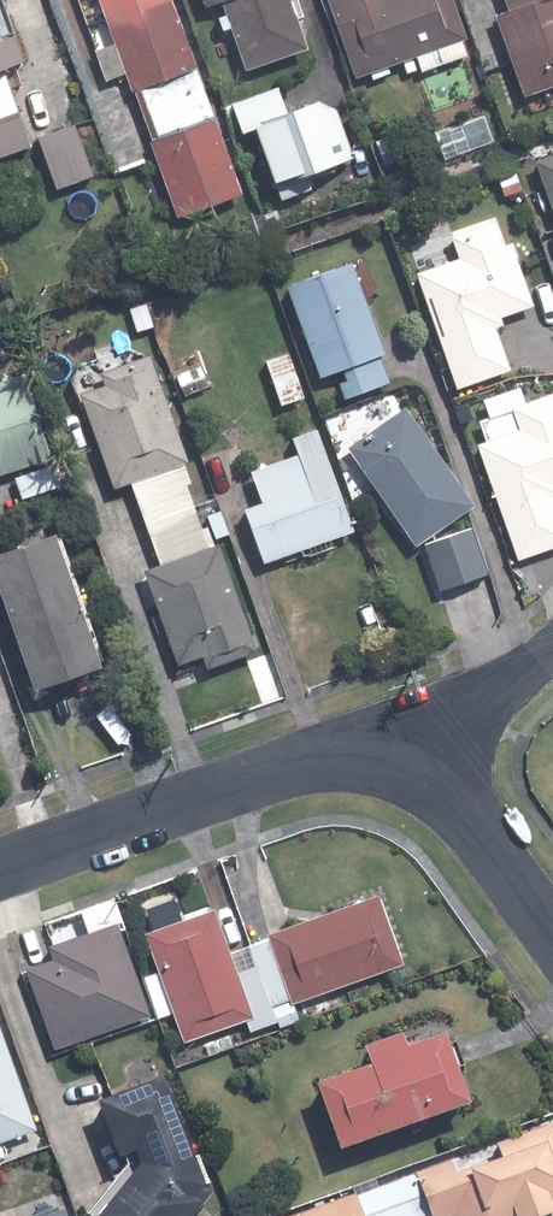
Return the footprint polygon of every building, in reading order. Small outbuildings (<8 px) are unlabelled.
[(99,11),(129,0),(95,0),(99,11)] [(99,11),(129,92),(137,89),(145,112),(200,92),(166,0),(129,0),(99,11)] [(216,0),(241,70),(302,48),(285,0),(216,0)] [(350,78),(413,56),(418,71),(462,56),(456,40),(461,38),(448,0),(323,0),(350,78)] [(505,11),(491,15),(519,95),(552,83),(552,0),(501,0),(505,11)] [(20,60),(0,5),(0,67),(20,60)] [(24,147),(0,81),(0,155),(24,147)] [(246,130),(265,180),(269,180),(277,199),(305,188),(301,176),(350,157),(332,109),(311,98),(279,110),(271,87),(225,104),(236,134),(246,130)] [(145,112),(155,140),(146,144),(173,218),(238,194),(200,92),(145,112)] [(69,123),(33,138),(54,188),(89,174),(69,123)] [(455,123),(431,133),(441,159),(466,149),(455,123)] [(373,144),(381,166),(397,160),(389,138),(373,144)] [(523,144),(507,149),(510,162),(527,157),(523,144)] [(552,222),(552,154),(532,162),(552,222)] [(490,327),(498,324),(496,317),(529,305),(509,246),(500,250),(490,221),(447,236),(454,258),(411,273),(453,389),(506,370),(490,327)] [(347,261),(281,286),(315,377),(330,371),(340,398),(385,382),(375,354),(380,353),(347,261)] [(142,304),(126,309),(134,332),(149,327),(142,304)] [(284,354),(261,361),(276,406),(299,398),(284,354)] [(179,463),(182,462),(144,356),(95,372),(99,384),(77,393),(110,488),(126,482),(141,523),(188,506),(181,484),(186,483),(179,463)] [(199,365),(174,374),(182,395),(206,387),(199,365)] [(0,381),(0,472),(45,457),(17,375),(0,381)] [(513,560),(552,546),(552,504),(551,498),(552,497),(552,399),(551,392),(506,407),(515,431),(473,445),(513,560)] [(344,447),(411,545),(467,507),(400,409),(344,447)] [(248,472),(260,504),(243,510),(262,563),(350,531),(313,430),(289,439),(294,455),(248,472)] [(47,470),(62,514),(83,507),(66,462),(47,470)] [(141,523),(156,565),(139,570),(173,665),(197,657),(201,667),(251,650),(214,545),(209,546),(202,527),(196,528),(188,506),(141,523)] [(469,529),(422,546),(438,590),(484,574),(469,529)] [(54,531),(0,550),(0,577),(39,685),(102,662),(54,531)] [(376,891),(265,931),(286,990),(288,996),(400,956),(376,891)] [(247,1012),(208,904),(140,928),(154,968),(138,973),(153,1014),(168,1009),(178,1037),(247,1012)] [(68,941),(53,947),(57,961),(29,970),(54,1037),(56,1042),(139,1013),(144,1012),(146,1011),(118,930),(70,947),(68,941)] [(289,997),(270,1004),(278,1024),(297,1017),(289,997)] [(39,1129),(0,1016),(0,1142),(39,1129)] [(312,1080),(335,1144),(465,1098),(454,1067),(446,1043),(441,1029),(402,1042),(398,1030),(361,1043),(367,1060),(312,1080)] [(102,1215),(185,1215),(204,1193),(162,1082),(139,1090),(112,1100),(123,1128),(130,1145),(142,1142),(154,1173),(139,1191),(138,1189),(128,1185),(102,1215)] [(450,1214),(450,1215),(515,1215),(546,1204),(551,1215),(552,1215),(552,1129),(549,1118),(491,1138),(495,1149),(448,1166),(445,1160),(288,1215),(425,1215),(428,1215),(429,1215),(445,1215),(450,1214)] [(64,1207),(39,1215),(68,1215),(64,1207)]
